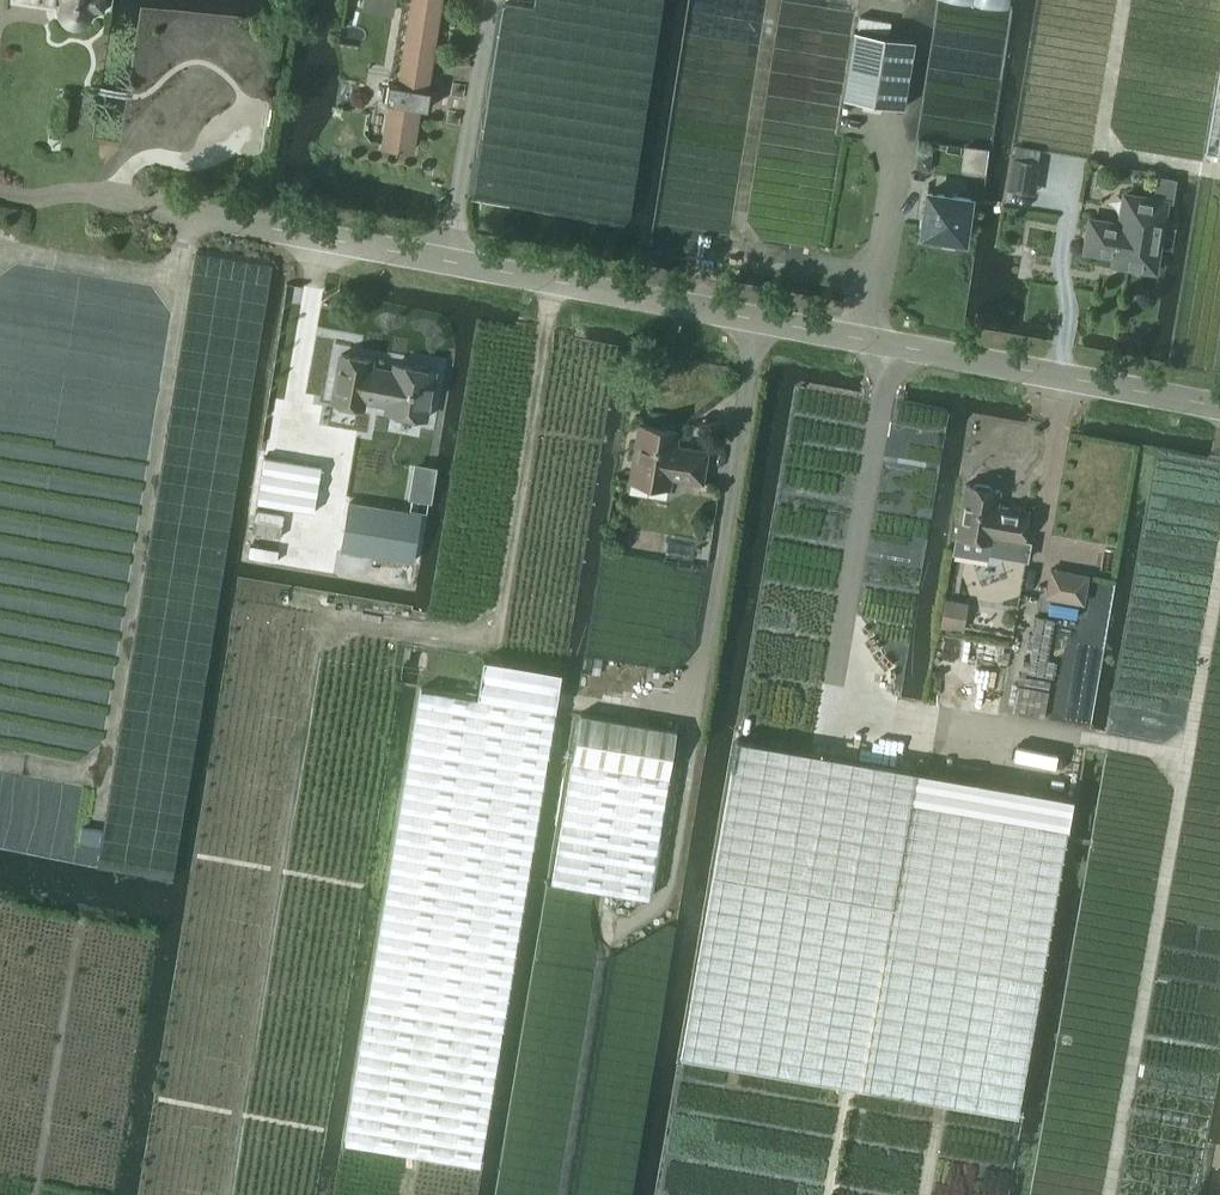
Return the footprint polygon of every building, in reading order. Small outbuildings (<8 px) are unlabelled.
[(60,3),(59,7),(59,10),(61,16),(65,21),(71,24),(78,25),(83,23),(87,19),(90,16),(91,12),(92,7),(101,9),(102,0),(43,0),(60,3)] [(431,88),(426,88),(440,0),(414,0),(400,83),(389,82),(386,101),(391,101),(384,144),(412,149),(418,106),(428,107),(431,88)] [(1010,9),(1011,0),(961,0),(1010,9)] [(844,97),(903,106),(914,40),(855,30),(844,97)] [(918,155),(916,168),(930,170),(931,157),(918,155)] [(1035,193),(1040,163),(1013,158),(1007,189),(1035,193)] [(957,240),(964,241),(970,198),(928,192),(922,235),(942,238),(941,243),(956,245),(957,240)] [(1084,239),(1086,240),(1085,250),(1129,257),(1127,266),(1154,270),(1166,201),(1122,194),(1117,223),(1090,219),(1088,229),(1085,229),(1084,239)] [(361,405),(363,398),(387,403),(386,410),(426,417),(435,370),(429,369),(428,364),(415,362),(413,366),(395,362),(393,369),(369,365),(370,358),(340,352),(331,399),(361,405)] [(675,446),(678,431),(639,425),(630,480),(669,487),(670,477),(701,482),(706,451),(675,446)] [(264,456),(257,502),(313,512),(321,465),(264,456)] [(965,483),(953,552),(988,557),(991,536),(1023,541),(1028,510),(1003,505),(1003,508),(996,506),(999,489),(991,487),(989,484),(976,482),(973,484),(965,483)] [(349,502),(341,549),(412,561),(420,513),(349,502)] [(1088,575),(1050,568),(1045,597),(1083,604),(1088,575)] [(943,611),(941,626),(963,629),(965,615),(943,611)] [(387,888),(345,1142),(348,1142),(405,1152),(419,1154),(478,1164),(479,1164),(554,710),(555,709),(558,686),(561,671),(559,671),(500,661),(484,659),(483,658),(477,697),(422,687),(421,687),(387,888)] [(580,713),(572,760),(668,776),(676,729),(580,713)] [(916,770),(737,740),(682,1057),(1018,1115),(1041,980),(1068,828),(911,800),(916,770)] [(668,776),(572,760),(552,881),(648,897),(668,776)] [(916,770),(911,800),(1068,828),(1073,797),(916,770)] [(102,830),(89,828),(81,827),(79,842),(100,845),(102,830)]
